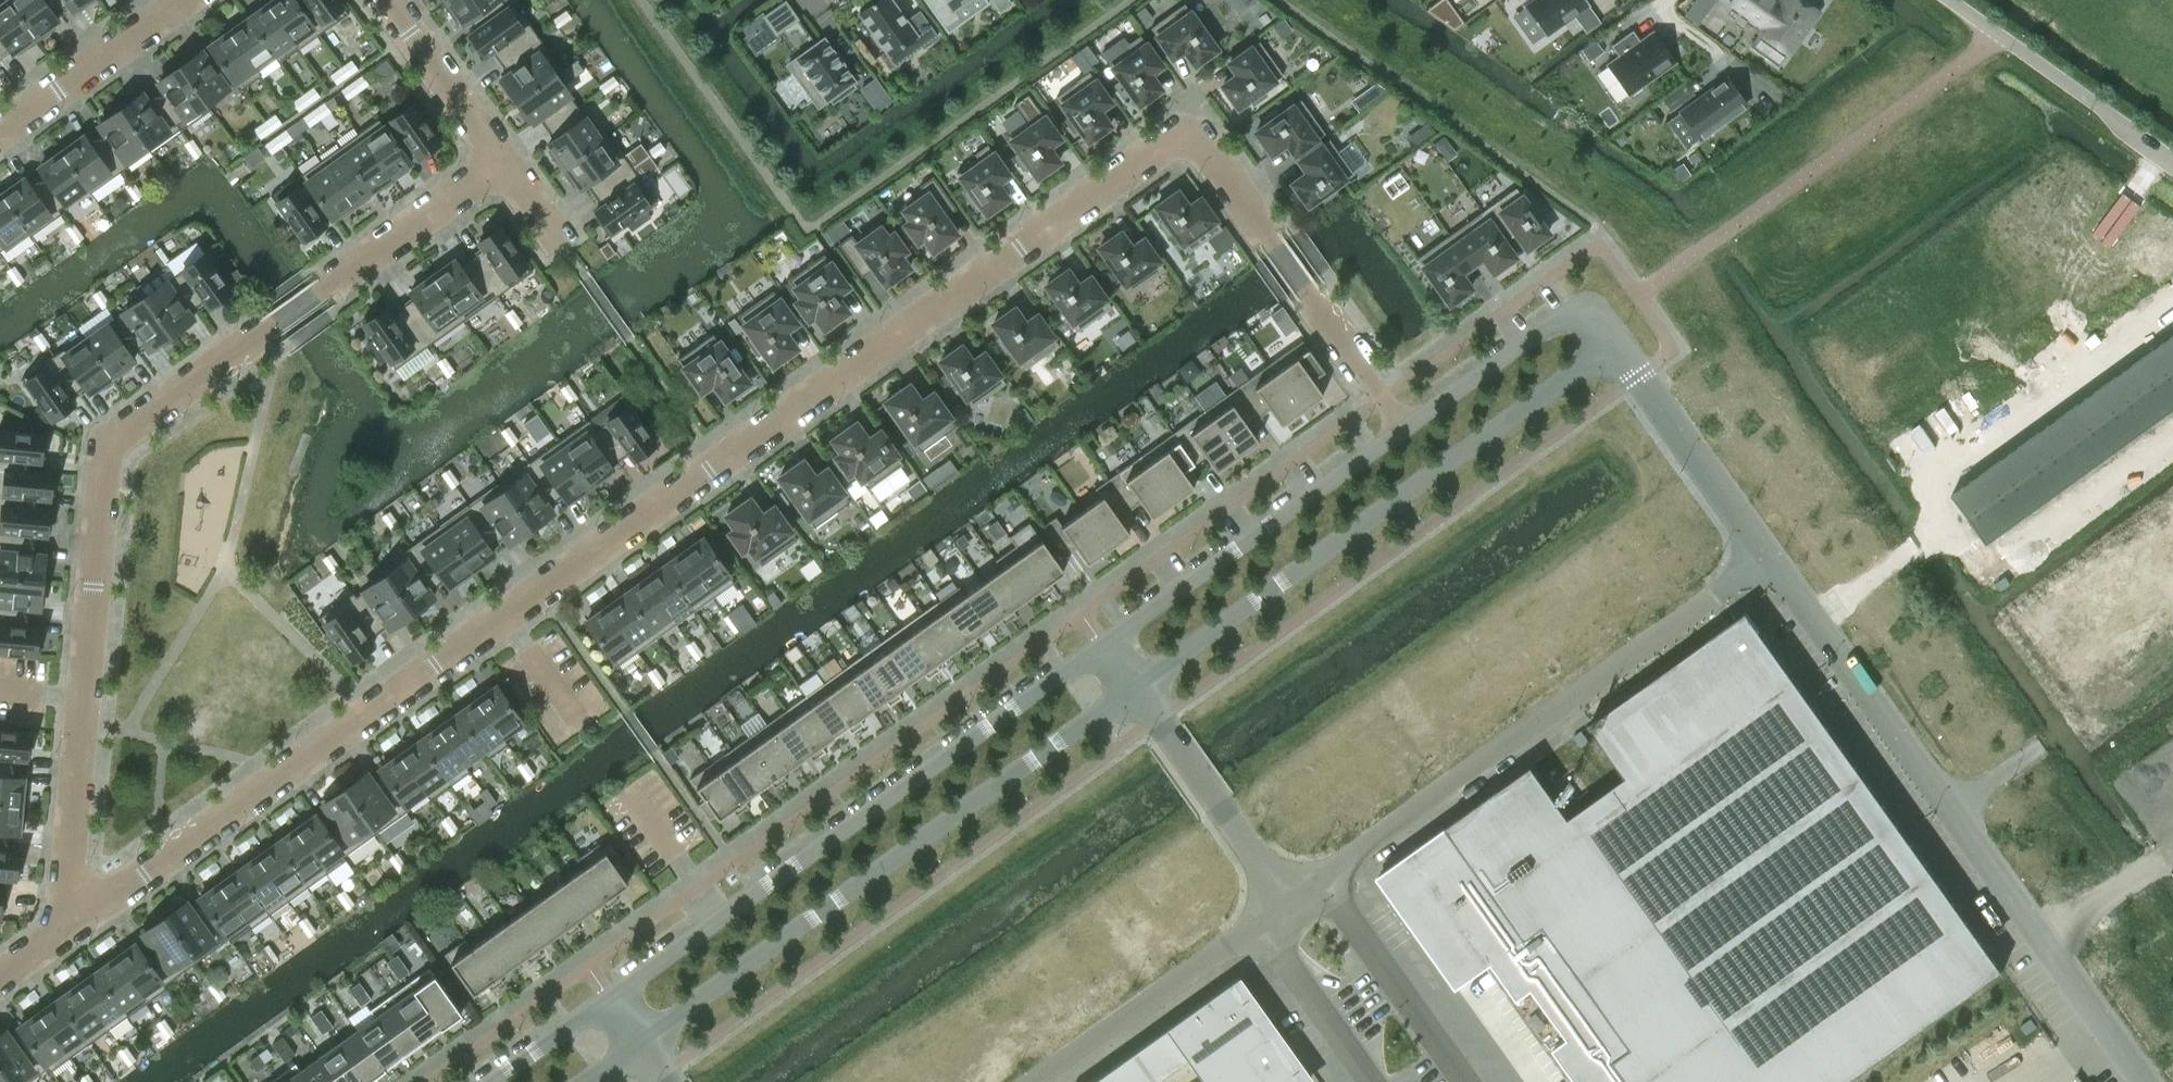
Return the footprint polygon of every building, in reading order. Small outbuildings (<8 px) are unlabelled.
[(9,0),(8,0),(0,6),(0,57),(10,49),(13,53),(23,46),(25,49),(38,40),(9,0)] [(53,0),(9,0),(38,40),(50,31),(47,28),(57,21),(52,14),(60,9),(53,0)] [(60,9),(67,4),(72,10),(82,3),(84,6),(93,0),(53,0),(60,9)] [(294,0),(266,0),(265,1),(299,49),(318,35),(294,0)] [(318,35),(348,13),(338,0),(294,0),(318,35)] [(501,0),(449,0),(443,4),(452,16),(455,14),(462,24),(469,19),(476,29),(469,34),(470,34),(514,3),(513,2),(506,7),(501,0)] [(919,12),(906,21),(891,0),(877,0),(858,13),(889,56),(916,36),(923,47),(936,37),(919,12)] [(945,28),(959,18),(953,9),(966,0),(925,0),(945,28)] [(1008,0),(992,0),(1000,10),(1010,3),(1008,0)] [(1523,6),(1524,7),(1544,35),(1545,36),(1589,4),(1586,0),(1532,0),(1523,6)] [(1817,11),(1802,0),(1781,0),(1778,4),(1771,0),(1732,0),(1730,3),(1762,26),(1758,32),(1787,53),(1817,11)] [(299,49),(265,1),(255,8),(257,12),(248,18),(279,62),(299,49)] [(798,19),(785,1),(764,16),(776,34),(798,19)] [(537,36),(514,3),(470,34),(467,37),(475,49),(479,47),(483,53),(486,57),(492,52),(500,63),(537,36)] [(1694,4),(1685,16),(1698,25),(1706,13),(1694,4)] [(1183,5),(1151,28),(1166,50),(1172,58),(1183,50),(1194,65),(1197,63),(1198,64),(1214,52),(1213,51),(1216,49),(1183,5)] [(571,17),(568,14),(566,10),(559,15),(564,23),(571,17)] [(761,13),(740,28),(746,36),(744,38),(755,54),(779,37),(776,34),(764,16),(761,13)] [(564,23),(559,15),(552,21),(557,28),(564,23)] [(279,62),(248,18),(238,25),(236,22),(226,29),(260,76),(261,76),(256,68),(274,56),(279,63),(279,62)] [(260,76),(226,29),(216,36),(218,39),(209,46),(213,53),(235,83),(240,90),(260,76)] [(1619,57),(1607,65),(1628,94),(1673,62),(1652,33),(1640,41),(1632,30),(1611,46),(1619,57)] [(561,69),(537,36),(500,63),(508,73),(501,78),(502,79),(499,81),(507,94),(510,92),(517,101),(561,69)] [(1124,37),(1101,53),(1139,105),(1141,103),(1142,103),(1158,92),(1158,91),(1160,89),(1150,74),(1161,66),(1155,58),(1140,36),(1129,43),(1124,37)] [(854,80),(823,38),(787,65),(818,107),(829,98),(832,103),(854,87),(851,83),(854,80)] [(1594,39),(1580,49),(1589,62),(1603,52),(1594,39)] [(1237,74),(1222,86),(1224,88),(1223,89),(1235,105),(1237,107),(1249,99),(1253,104),(1266,95),(1262,90),(1283,75),(1258,42),(1236,58),(1228,63),(1237,74)] [(235,83),(213,53),(207,57),(202,51),(192,58),(190,55),(177,64),(206,104),(235,83)] [(357,69),(351,60),(341,67),(347,76),(357,69)] [(206,104),(177,64),(165,72),(167,76),(158,83),(162,89),(155,95),(180,129),(177,125),(206,104)] [(347,76),(341,67),(330,75),(336,84),(347,76)] [(577,107),(555,75),(562,70),(561,69),(517,101),(523,109),(520,112),(529,124),(532,122),(533,122),(539,118),(547,129),(577,107)] [(1114,126),(1095,101),(1105,94),(1089,72),(1076,81),(1080,87),(1057,104),(1087,145),(1114,126)] [(368,84),(362,75),(352,82),(358,91),(368,84)] [(876,75),(860,87),(876,110),(893,98),(876,75)] [(618,83),(615,80),(613,76),(606,81),(611,88),(618,83)] [(1726,79),(1680,112),(1699,138),(1745,105),(1726,79)] [(611,88),(606,81),(599,86),(604,93),(611,88)] [(358,91),(352,82),(341,90),(347,99),(358,91)] [(319,96),(313,87),(302,95),(309,104),(319,96)] [(180,129),(155,95),(147,100),(142,93),(133,100),(130,97),(118,106),(150,151),(180,129)] [(1028,122),(1007,137),(1019,153),(1017,154),(1014,157),(1023,169),(1026,167),(1028,166),(1037,177),(1039,176),(1040,176),(1056,165),(1056,164),(1058,162),(1048,147),(1059,139),(1054,131),(1028,94),(1015,104),(1028,122)] [(309,104),(302,95),(292,102),(298,111),(309,104)] [(1267,124),(1255,132),(1257,135),(1256,135),(1268,152),(1269,151),(1270,154),(1286,143),(1294,155),(1302,149),(1324,133),(1300,100),(1280,115),(1276,109),(1263,118),(1267,124)] [(330,111),(324,102),(313,110),(319,119),(330,111)] [(440,142),(427,124),(430,121),(421,109),(418,111),(413,105),(383,126),(405,156),(412,152),(417,158),(427,151),(429,154),(441,145),(439,142),(440,142)] [(150,151),(118,106),(106,115),(108,118),(98,125),(103,132),(95,137),(120,172),(150,151)] [(600,139),(577,107),(547,129),(555,139),(548,144),(555,154),(552,156),(561,168),(608,135),(608,134),(600,139)] [(319,119),(313,110),(303,117),(309,126),(319,119)] [(281,123),(275,114),(264,122),(270,131),(281,123)] [(405,156),(383,126),(378,119),(358,133),(392,180),(402,173),(400,170),(410,163),(405,156)] [(270,131),(264,122),(254,130),(260,138),(270,131)] [(292,138),(286,130),(275,137),(281,146),(292,138)] [(1621,130),(1612,136),(1618,145),(1625,140),(1625,137),(1621,130)] [(392,180),(358,133),(339,147),(371,191),(380,184),(382,188),(392,180)] [(632,168),(608,135),(561,168),(570,181),(573,179),(580,188),(586,184),(594,194),(632,168)] [(120,172),(95,137),(88,143),(83,136),(73,143),(71,140),(59,149),(90,193),(120,172)] [(281,146),(275,137),(264,145),(271,153),(281,146)] [(196,146),(191,139),(184,144),(189,151),(196,146)] [(1306,172),(1292,184),(1294,186),(1293,187),(1304,203),(1305,203),(1307,205),(1319,197),(1323,202),(1336,193),(1332,187),(1353,173),(1352,172),(1367,162),(1351,141),(1337,151),(1329,139),(1306,155),(1298,161),(1306,172)] [(665,149),(662,146),(660,142),(653,147),(658,154),(665,149)] [(977,158),(956,173),(968,189),(963,193),(972,206),(975,204),(977,202),(986,214),(989,212),(989,213),(1005,201),(1005,200),(1007,198),(997,183),(1008,175),(1003,167),(987,145),(974,154),(977,158)] [(202,153),(196,146),(189,151),(195,158),(202,153)] [(371,191),(339,147),(320,160),(354,208),(364,200),(362,197),(371,191)] [(658,154),(653,147),(646,152),(651,159),(658,154)] [(90,193),(59,149),(46,157),(48,161),(39,168),(43,174),(36,180),(61,214),(58,210),(87,190),(90,193)] [(354,208),(320,160),(301,174),(333,218),(342,212),(344,215),(354,208)] [(1681,162),(1674,168),(1682,179),(1689,174),(1681,162)] [(656,201),(632,168),(594,194),(602,205),(595,210),(602,220),(599,222),(608,234),(611,232),(612,233),(626,223),(631,230),(649,217),(644,209),(656,201)] [(333,218),(301,174),(271,196),(302,240),(303,239),(305,243),(318,234),(315,231),(325,224),(321,217),(327,212),(332,219),(333,218)] [(926,195),(903,211),(910,221),(905,225),(917,242),(923,238),(932,251),(934,249),(936,251),(955,237),(953,235),(956,234),(944,217),(956,208),(950,200),(932,176),(919,186),(926,195)] [(36,180),(28,185),(24,178),(14,185),(11,182),(0,190),(0,192),(31,236),(61,214),(36,180)] [(137,188),(132,181),(125,186),(130,193),(137,188)] [(142,195),(137,188),(130,193),(135,200),(142,195)] [(1548,233),(1515,188),(1482,211),(1498,234),(1504,242),(1515,234),(1526,249),(1529,247),(1529,248),(1545,236),(1545,235),(1548,233)] [(0,192),(0,251),(28,232),(30,236),(31,236),(0,192)] [(1158,205),(1155,207),(1164,219),(1158,223),(1168,236),(1173,232),(1188,253),(1206,240),(1221,229),(1205,206),(1200,198),(1188,207),(1177,192),(1174,193),(1158,204),(1158,205)] [(1514,257),(1504,242),(1498,234),(1482,211),(1449,235),(1471,266),(1482,258),(1492,273),(1495,271),(1496,272),(1512,260),(1512,259),(1514,257)] [(78,231),(73,224),(66,229),(71,236),(78,231)] [(526,255),(517,243),(513,245),(500,227),(497,224),(485,233),(487,236),(477,243),(482,250),(470,258),(497,296),(532,271),(522,257),(526,255)] [(851,235),(838,244),(855,268),(861,277),(873,268),(885,284),(887,283),(888,285),(907,271),(906,269),(908,268),(899,254),(905,251),(893,233),(887,238),(880,228),(857,244),(851,235)] [(83,238),(78,231),(71,236),(76,243),(83,238)] [(1101,246),(1098,248),(1131,293),(1164,269),(1148,247),(1143,239),(1131,247),(1120,232),(1117,234),(1117,233),(1101,245),(1101,246)] [(1460,273),(1471,266),(1449,235),(1416,259),(1448,305),(1451,303),(1452,303),(1468,291),(1470,289),(1460,273)] [(164,254),(159,247),(152,252),(157,259),(164,254)] [(169,261),(164,254),(157,259),(162,266),(169,261)] [(231,291),(204,254),(174,276),(196,306),(203,301),(208,307),(213,304),(218,301),(220,304),(232,295),(230,291),(231,291)] [(824,254),(788,279),(789,281),(797,293),(800,296),(794,300),(808,320),(814,316),(823,329),(825,327),(827,329),(846,315),(844,313),(847,312),(835,295),(847,287),(841,278),(824,254)] [(497,296),(470,258),(458,267),(454,260),(444,267),(442,264),(429,273),(463,320),(497,296)] [(19,273),(13,266),(7,271),(12,278),(19,273)] [(236,268),(229,274),(236,284),(243,279),(236,268)] [(1048,284),(1045,286),(1056,301),(1063,310),(1078,331),(1111,307),(1095,285),(1090,277),(1078,285),(1067,270),(1064,272),(1064,271),(1048,283),(1048,284)] [(24,280),(19,273),(12,278),(17,285),(24,280)] [(463,320),(429,273),(417,282),(419,285),(410,292),(414,298),(402,307),(429,344),(463,320)] [(188,312),(196,306),(174,276),(144,297),(173,337),(185,328),(183,325),(193,318),(188,312)] [(789,281),(779,288),(787,300),(797,293),(789,281)] [(105,297),(99,290),(93,295),(98,302),(105,297)] [(773,291),(737,316),(750,335),(745,339),(757,356),(762,352),(772,365),(774,364),(776,365),(795,352),(793,350),(796,348),(784,332),(796,323),(790,315),(773,291)] [(110,304),(105,297),(98,302),(103,309),(110,304)] [(173,337),(144,297),(114,318),(136,349),(144,343),(148,350),(158,343),(160,346),(173,337)] [(1056,301),(1040,313),(1046,322),(1063,310),(1056,301)] [(429,344),(402,307),(391,315),(386,308),(376,315),(374,312),(361,321),(364,324),(363,325),(373,340),(366,345),(379,363),(386,358),(395,369),(429,344)] [(995,322),(992,324),(1001,336),(995,339),(1005,352),(1008,350),(1010,349),(1025,369),(1058,345),(1042,323),(1036,315),(1025,323),(1014,308),(1011,310),(1011,309),(994,321),(995,322)] [(517,316),(512,309),(505,314),(510,321),(517,316)] [(522,323),(517,316),(510,321),(515,328),(522,323)] [(129,354),(136,349),(114,318),(85,339),(113,380),(126,371),(124,368),(133,361),(129,354)] [(734,318),(728,323),(735,334),(742,329),(734,318)] [(1284,335),(1295,328),(1289,319),(1278,327),(1284,335)] [(45,339),(40,332),(33,337),(38,344),(45,339)] [(713,334),(677,359),(694,383),(700,391),(712,383),(724,399),(726,398),(728,400),(747,386),(745,384),(748,382),(713,334)] [(1952,494),(1987,543),(2172,409),(2172,334),(1952,494)] [(113,380),(85,339),(82,335),(52,356),(77,391),(84,386),(89,392),(99,385),(101,388),(113,380)] [(50,346),(45,339),(38,344),(43,351),(50,346)] [(1302,341),(1268,364),(1302,411),(1322,396),(1306,372),(1318,364),(1305,346),(1302,341)] [(942,360),(939,362),(972,407),(1005,383),(989,361),(983,353),(972,361),(961,346),(958,348),(958,347),(941,359),(942,360)] [(77,391),(52,356),(24,376),(29,383),(26,385),(51,420),(52,419),(54,422),(66,413),(64,410),(74,403),(69,396),(77,391)] [(449,364),(444,357),(437,362),(442,369),(449,364)] [(454,371),(449,364),(442,369),(447,376),(454,371)] [(1268,364),(1236,388),(1253,411),(1264,404),(1270,411),(1281,426),(1302,411),(1268,364)] [(572,391),(567,384),(560,389),(565,396),(572,391)] [(887,401),(885,402),(920,451),(956,426),(938,401),(932,393),(920,402),(909,385),(906,387),(905,385),(886,399),(887,401)] [(1236,388),(1204,411),(1237,457),(1258,442),(1242,419),(1253,411),(1236,388)] [(577,398),(572,391),(565,396),(570,403),(577,398)] [(655,443),(642,425),(645,423),(637,411),(634,413),(629,406),(595,430),(618,459),(627,453),(632,460),(642,453),(644,456),(657,447),(654,444),(655,443)] [(1204,411),(1172,433),(1188,456),(1199,448),(1205,456),(1216,472),(1237,457),(1204,411)] [(618,459),(595,430),(588,420),(558,441),(591,488),(604,480),(602,476),(611,469),(609,466),(618,459)] [(46,435),(42,435),(42,434),(24,432),(25,423),(1,422),(0,430),(0,466),(31,469),(31,461),(40,462),(41,450),(44,450),(46,435)] [(834,438),(832,440),(841,453),(835,457),(848,475),(853,471),(867,489),(902,464),(885,439),(879,431),(867,440),(855,423),(853,425),(852,423),(833,437),(834,438)] [(513,433),(508,426),(501,432),(506,439),(513,433)] [(518,441),(513,433),(506,439),(511,446),(518,441)] [(1172,433),(1139,456),(1173,503),(1193,488),(1182,472),(1177,464),(1188,456),(1172,433)] [(591,488),(558,441),(528,463),(554,500),(562,494),(567,501),(577,494),(579,497),(591,488)] [(1139,456),(1107,480),(1124,503),(1134,495),(1139,501),(1140,502),(1152,518),(1173,503),(1139,456)] [(932,491),(958,472),(948,459),(922,478),(932,491)] [(781,476),(779,478),(815,527),(849,502),(832,477),(826,469),(814,477),(802,461),(800,463),(799,461),(780,474),(781,476)] [(554,500),(528,463),(498,484),(532,531),(544,522),(542,519),(552,512),(547,505),(554,500)] [(55,472),(51,472),(51,471),(31,469),(0,466),(0,503),(40,507),(41,499),(49,499),(50,487),(54,488),(55,472)] [(453,476),(448,469),(441,474),(446,481),(453,476)] [(458,483),(453,476),(446,481),(451,488),(458,483)] [(1100,497),(1081,511),(1108,549),(1128,534),(1118,518),(1117,517),(1113,511),(1124,503),(1107,480),(1094,489),(1100,497)] [(532,531),(498,484),(469,505),(495,542),(503,537),(508,543),(517,537),(520,540),(532,531)] [(1021,498),(1014,489),(1007,494),(1014,503),(1021,498)] [(781,492),(774,497),(782,508),(789,503),(781,492)] [(728,514),(726,516),(735,529),(729,533),(741,551),(747,546),(761,565),(796,540),(779,515),(773,507),(761,516),(750,499),(747,501),(746,499),(727,512),(728,514)] [(52,509),(48,508),(40,507),(0,503),(0,541),(36,544),(37,535),(46,536),(47,524),(50,524),(52,509)] [(495,542),(469,505),(439,526),(473,573),(485,564),(483,561),(492,554),(488,548),(495,542)] [(1055,517),(1042,526),(1050,538),(1058,549),(1063,545),(1070,540),(1075,547),(1076,548),(1087,563),(1108,549),(1081,511),(1061,525),(1055,517)] [(394,519),(389,512),(382,516),(387,524),(394,519)] [(399,526),(394,519),(387,524),(392,531),(399,526)] [(1028,523),(1009,537),(1015,546),(1048,592),(1054,587),(1050,581),(1063,571),(1051,554),(1028,523)] [(473,573),(439,526),(409,547),(436,585),(443,579),(448,586),(458,579),(460,582),(473,573)] [(714,529),(702,538),(712,552),(724,543),(714,529)] [(968,544),(963,536),(955,541),(961,549),(968,544)] [(729,570),(720,557),(717,559),(712,552),(702,538),(692,545),(690,542),(680,549),(713,597),(733,582),(726,572),(729,570)] [(44,554),(36,554),(36,544),(0,541),(0,578),(45,582),(47,567),(43,566),(44,554)] [(1015,546),(995,560),(1001,568),(1024,599),(1037,590),(1042,596),(1048,592),(1015,546)] [(436,585),(409,547),(379,569),(384,576),(413,616),(426,607),(423,604),(433,597),(428,590),(436,585)] [(713,597),(680,549),(670,556),(672,559),(663,566),(694,610),(713,597)] [(936,559),(929,550),(922,556),(929,564),(936,559)] [(334,561),(329,554),(322,559),(327,566),(334,561)] [(339,568),(334,561),(327,566),(332,573),(339,568)] [(694,610),(663,566),(654,572),(652,569),(641,576),(675,624),(694,610)] [(2145,588),(2172,626),(2172,567),(2145,588)] [(1001,568),(983,582),(1010,619),(1016,615),(1011,608),(1024,599),(1001,568)] [(413,616),(384,576),(356,596),(353,592),(350,594),(377,632),(386,625),(389,628),(398,621),(401,625),(413,616)] [(675,624),(641,576),(631,584),(633,587),(624,593),(656,638),(675,624)] [(40,597),(44,597),(45,582),(0,578),(0,614),(30,617),(31,608),(39,608),(40,597)] [(2004,578),(1993,586),(2000,595),(2010,587),(2004,578)] [(899,587),(893,579),(886,583),(892,592),(899,587)] [(983,582),(964,595),(986,626),(999,617),(1003,624),(1010,619),(983,582)] [(958,586),(939,600),(971,646),(978,642),(973,636),(986,626),(964,595),(958,586)] [(2111,613),(2164,684),(2172,678),(2172,626),(2145,588),(2111,613)] [(656,638),(624,593),(615,600),(613,597),(603,604),(637,651),(656,638)] [(368,638),(377,632),(350,594),(318,617),(328,632),(325,634),(334,645),(337,643),(350,661),(351,661),(353,664),(365,655),(363,652),(373,645),(368,638)] [(939,600),(919,614),(948,654),(961,645),(965,651),(971,646),(939,600)] [(637,651),(603,604),(593,611),(595,614),(585,621),(617,665),(637,651)] [(1377,876),(1457,988),(1493,963),(1518,999),(1533,989),(1568,1038),(1553,1048),(1578,1081),(1847,1081),(2003,970),(1747,612),(1589,725),(1627,777),(1570,817),(1541,777),(1533,765),(1447,827),(1377,876)] [(736,620),(731,613),(723,618),(728,625),(736,620)] [(2111,613),(2077,638),(2130,710),(2164,684),(2111,613)] [(37,627),(29,626),(30,617),(0,614),(0,652),(35,655),(35,654),(39,655),(40,639),(36,639),(37,627)] [(919,614),(900,628),(933,674),(940,669),(935,663),(948,654),(919,614)] [(741,627),(736,620),(728,625),(733,632),(741,627)] [(900,628),(881,641),(910,681),(922,672),(927,678),(933,674),(900,628)] [(2077,638),(2043,664),(2095,735),(2130,710),(2077,638)] [(697,647),(692,640),(685,645),(690,652),(697,647)] [(881,641),(862,655),(895,701),(901,696),(897,690),(910,681),(881,641)] [(702,654),(697,647),(690,652),(695,659),(702,654)] [(862,655),(843,669),(871,708),(884,699),(889,705),(895,701),(862,655)] [(659,675),(654,668),(647,672),(652,680),(659,675)] [(843,669),(824,682),(857,728),(863,724),(859,717),(871,708),(843,669)] [(664,682),(659,675),(652,680),(657,687),(664,682)] [(824,682),(805,696),(833,735),(846,726),(851,733),(857,728),(824,682)] [(483,690),(474,696),(502,737),(522,723),(495,686),(485,693),(483,690)] [(465,707),(455,714),(482,751),(487,758),(508,744),(502,737),(474,696),(463,704),(465,707)] [(805,696),(786,710),(818,756),(825,751),(820,745),(833,735),(805,696)] [(786,710),(767,724),(795,763),(807,754),(812,760),(818,756),(786,710)] [(445,717),(435,724),(464,764),(482,751),(455,714),(447,720),(445,717)] [(427,734),(418,741),(450,785),(469,771),(464,764),(435,724),(425,731),(427,734)] [(767,724),(747,737),(780,783),(786,779),(782,772),(795,763),(767,724)] [(31,733),(28,733),(28,732),(0,729),(0,767),(16,768),(17,759),(25,760),(26,748),(30,748),(31,733)] [(747,737),(728,751),(756,790),(769,781),(774,787),(780,783),(747,737)] [(407,744),(396,752),(425,792),(430,799),(450,785),(418,741),(409,747),(407,744)] [(677,757),(670,748),(663,753),(670,762),(677,757)] [(728,751),(709,764),(742,810),(748,806),(744,799),(756,790),(728,751)] [(389,762),(379,769),(381,772),(407,805),(425,792),(396,752),(386,759),(389,762)] [(529,768),(524,760),(517,765),(522,772),(529,768)] [(709,764),(689,779),(704,800),(698,804),(709,819),(715,815),(717,818),(731,808),(736,815),(742,810),(709,764)] [(24,778),(15,778),(16,768),(0,767),(0,803),(25,806),(26,791),(23,790),(24,778)] [(534,775),(529,768),(522,772),(527,780),(534,775)] [(353,782),(345,788),(376,833),(410,809),(407,805),(381,772),(371,779),(367,773),(366,773),(364,770),(351,779),(353,782)] [(327,811),(317,818),(344,856),(376,833),(345,788),(336,795),(333,792),(321,801),(323,804),(327,811)] [(491,795),(486,788),(479,793),(484,800),(491,795)] [(496,802),(491,795),(484,800),(489,807),(496,802)] [(25,806),(0,803),(0,840),(10,841),(10,832),(19,833),(20,821),(24,821),(25,806)] [(303,819),(293,826),(326,873),(346,859),(344,856),(317,818),(315,815),(305,822),(303,819)] [(452,822),(447,815),(440,819),(446,827),(452,822)] [(458,829),(452,822),(446,827),(451,834),(458,829)] [(285,836),(276,843),(307,887),(326,873),(293,826),(283,833),(285,836)] [(17,851),(9,850),(10,841),(0,840),(0,878),(14,879),(15,878),(18,879),(20,863),(16,863),(17,851)] [(265,846),(254,853),(288,900),(307,887),(276,843),(267,849),(265,846)] [(630,875),(620,860),(613,865),(608,857),(602,848),(598,843),(578,858),(584,867),(611,904),(617,899),(613,893),(627,883),(624,880),(630,875)] [(609,843),(602,848),(608,857),(615,852),(609,843)] [(400,860),(395,852),(388,857),(393,864),(400,860)] [(247,863),(238,870),(263,908),(268,915),(288,900),(254,853),(244,860),(247,863)] [(405,867),(400,860),(393,864),(399,871),(405,867)] [(611,904),(584,867),(565,880),(588,911),(600,902),(605,908),(611,904)] [(226,873),(216,880),(246,920),(263,908),(238,870),(229,876),(226,873)] [(208,891),(199,898),(201,901),(228,939),(230,942),(251,927),(246,920),(216,880),(206,888),(208,891)] [(588,911),(565,880),(546,893),(573,931),(579,926),(575,920),(588,911)] [(348,897),(343,889),(336,894),(341,902),(348,897)] [(573,931),(546,893),(527,907),(549,938),(562,929),(567,935),(573,931)] [(353,904),(348,897),(341,902),(346,909),(353,904)] [(173,911),(164,917),(196,962),(228,939),(201,901),(191,908),(186,902),(183,899),(171,908),(173,911)] [(549,938),(527,907),(508,921),(535,958),(541,954),(537,947),(549,938)] [(147,940),(137,947),(164,985),(196,962),(164,917),(155,924),(153,921),(141,930),(143,933),(142,933),(147,940)] [(310,924),(305,917),(298,922),(303,929),(310,924)] [(535,958),(508,921),(489,934),(511,965),(524,956),(529,963),(535,958)] [(315,931),(310,924),(303,929),(308,936),(315,931)] [(511,965),(489,934),(471,947),(497,986),(503,981),(498,975),(511,965)] [(497,986),(471,947),(465,939),(444,954),(472,994),(486,984),(490,990),(497,986)] [(122,947),(112,955),(146,1002),(166,988),(164,985),(137,947),(135,943),(125,950),(122,947)] [(272,951),(267,944),(260,949),(265,956),(272,951)] [(277,958),(272,951),(265,956),(270,963),(277,958)] [(104,965),(95,971),(127,1016),(146,1002),(112,955),(102,962),(104,965)] [(403,963),(397,955),(386,962),(392,971),(403,963)] [(409,972),(403,963),(392,971),(398,979),(409,972)] [(428,968),(409,981),(440,1026),(460,1012),(448,994),(428,968)] [(84,975),(74,982),(108,1029),(127,1016),(95,971),(86,978),(84,975)] [(1236,977),(1164,1028),(1187,1061),(1190,1065),(1255,1017),(1244,1001),(1250,997),(1236,977)] [(220,988),(215,981),(208,986),(213,993),(220,988)] [(440,1026),(409,981),(389,995),(421,1039),(440,1026)] [(66,992),(57,999),(89,1043),(108,1029),(74,982),(64,989),(66,992)] [(365,990),(359,982),(348,989),(354,998),(365,990)] [(225,995),(220,988),(213,993),(218,1000),(225,995)] [(371,999),(365,990),(354,998),(360,1007),(371,999)] [(421,1039),(389,995),(370,1009),(376,1017),(402,1053),(421,1039)] [(46,1002),(36,1009),(70,1057),(89,1043),(57,999),(48,1005),(46,1002)] [(28,1020),(18,1027),(21,1030),(47,1068),(50,1071),(70,1057),(36,1009),(26,1017),(28,1020)] [(327,1018),(320,1009),(310,1017),(316,1026),(327,1018)] [(402,1053),(376,1017),(357,1031),(383,1067),(402,1053)] [(1190,1065),(1201,1080),(1202,1081),(1239,1081),(1287,1048),(1273,1029),(1267,1034),(1255,1017),(1190,1065)] [(333,1026),(327,1018),(316,1026),(322,1034),(333,1026)] [(168,1026),(163,1019),(156,1024),(161,1031),(168,1026)] [(301,1033),(293,1023),(285,1029),(292,1039),(301,1033)] [(173,1033),(168,1026),(161,1031),(166,1038),(173,1033)] [(9,1081),(28,1081),(47,1068),(21,1030),(11,1037),(6,1031),(5,1031),(3,1028),(0,1030),(0,1069),(9,1081)] [(1164,1028),(1148,1040),(1171,1072),(1187,1061),(1164,1028)] [(383,1067),(357,1031),(338,1044),(364,1081),(365,1081),(366,1081),(384,1069),(383,1067)] [(278,1040),(271,1044),(278,1053),(288,1045),(282,1037),(278,1040)] [(1132,1051),(1154,1081),(1157,1081),(1171,1072),(1148,1040),(1132,1051)] [(338,1044),(319,1057),(337,1081),(363,1081),(364,1081),(338,1044)] [(288,1045),(278,1053),(284,1061),(290,1057),(294,1054),(288,1045)] [(130,1053),(125,1047),(118,1051),(123,1058),(130,1053)] [(1239,1081),(1301,1081),(1294,1072),(1300,1067),(1287,1048),(1239,1081)] [(1116,1063),(1129,1081),(1154,1081),(1132,1051),(1116,1063)] [(135,1060),(130,1053),(123,1058),(128,1065),(135,1060)] [(265,1065),(257,1054),(249,1060),(256,1071),(265,1065)] [(319,1057),(300,1070),(308,1081),(337,1081),(319,1057)] [(300,1070),(295,1063),(275,1078),(278,1081),(308,1081),(300,1070)] [(1100,1074),(1105,1081),(1129,1081),(1116,1063),(1100,1074)] [(0,1069),(0,1081),(9,1081),(0,1069)] [(87,1074),(80,1078),(82,1081),(89,1081),(92,1080),(87,1074)]
